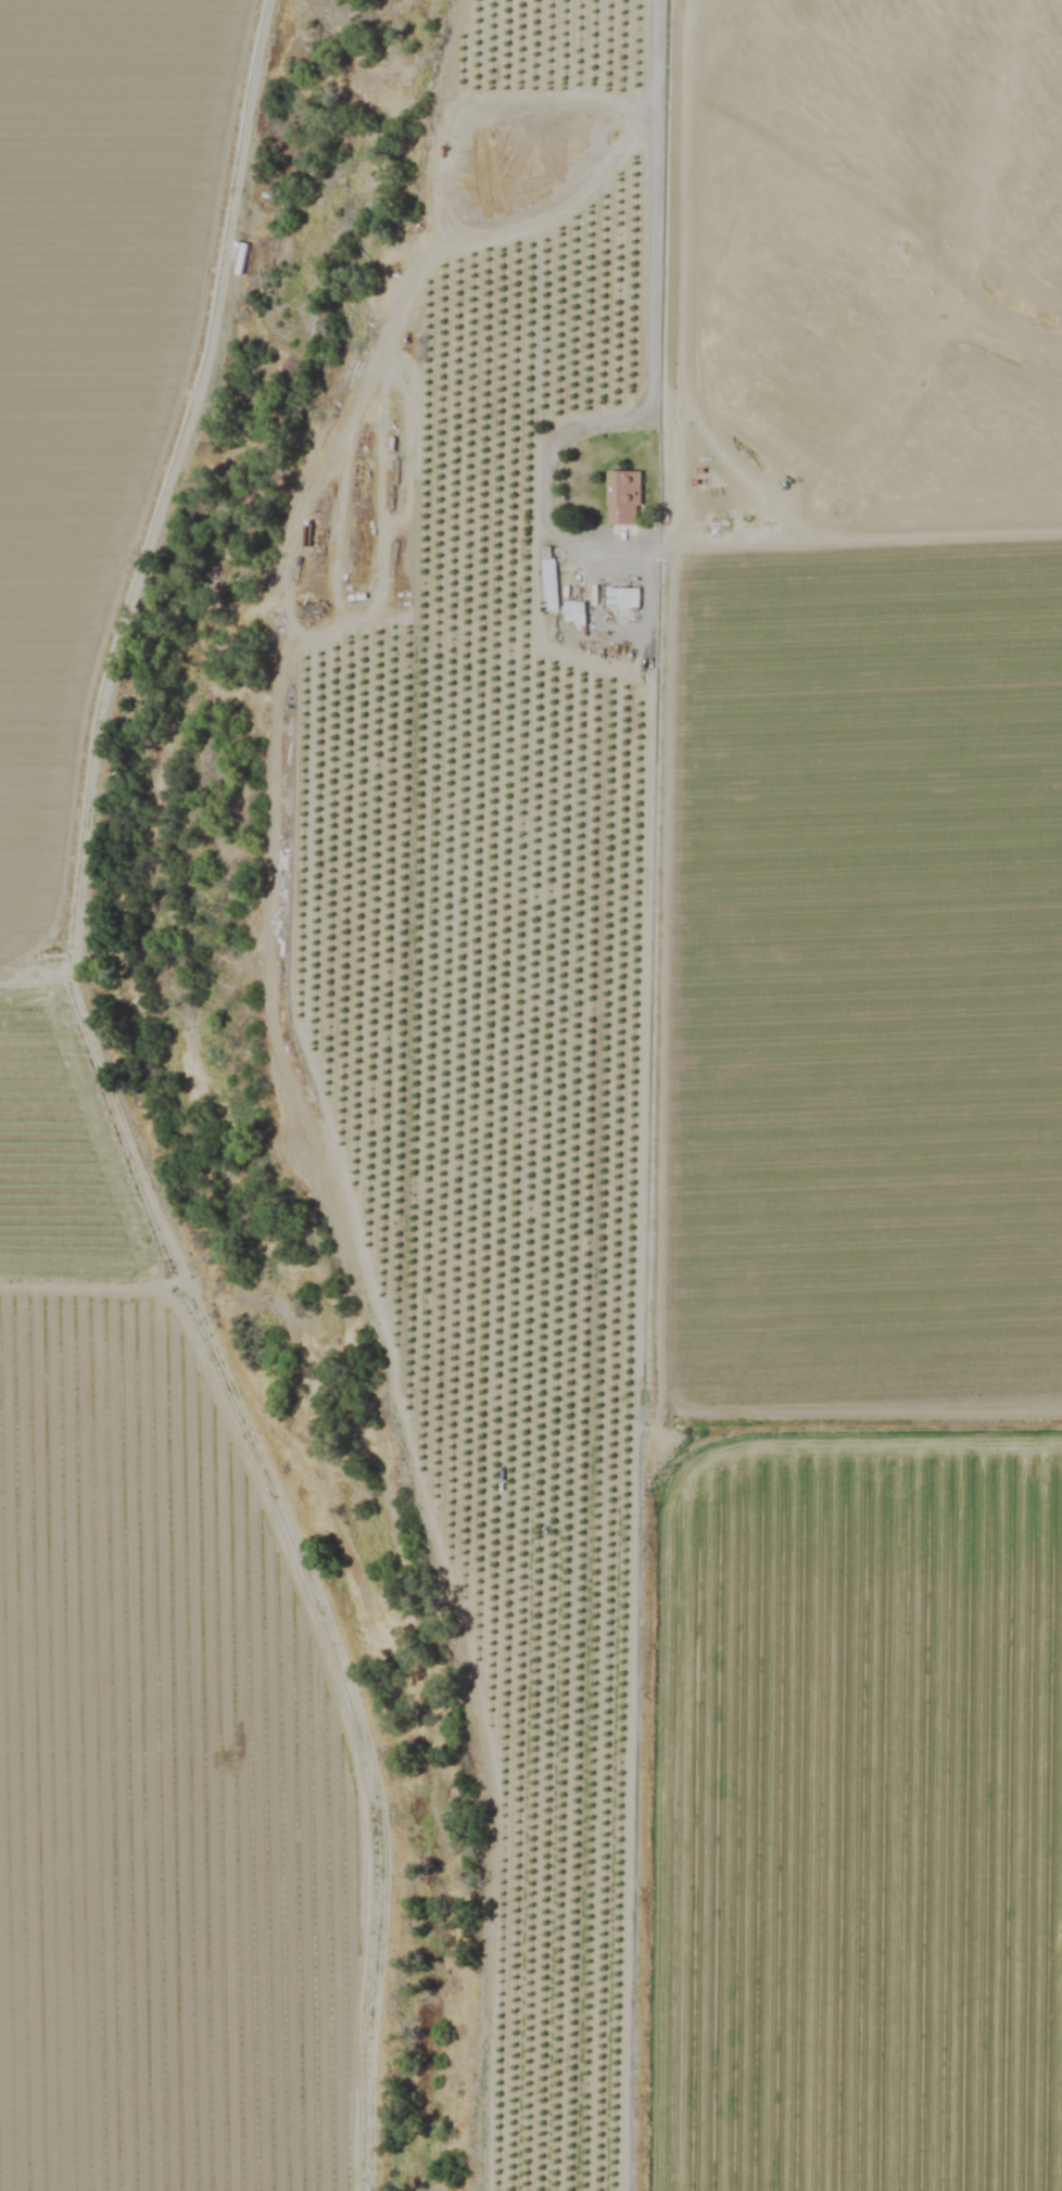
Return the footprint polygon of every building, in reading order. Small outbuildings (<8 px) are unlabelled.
[(247,245),(232,243),(230,262),(234,263),(233,275),(244,276),(247,245)] [(638,472),(606,472),(606,526),(638,526),(638,472)] [(556,548),(542,548),(543,612),(557,612),(556,548)] [(639,590),(605,590),(605,609),(639,609),(639,590)] [(584,602),(564,602),(564,625),(584,625),(584,602)]
